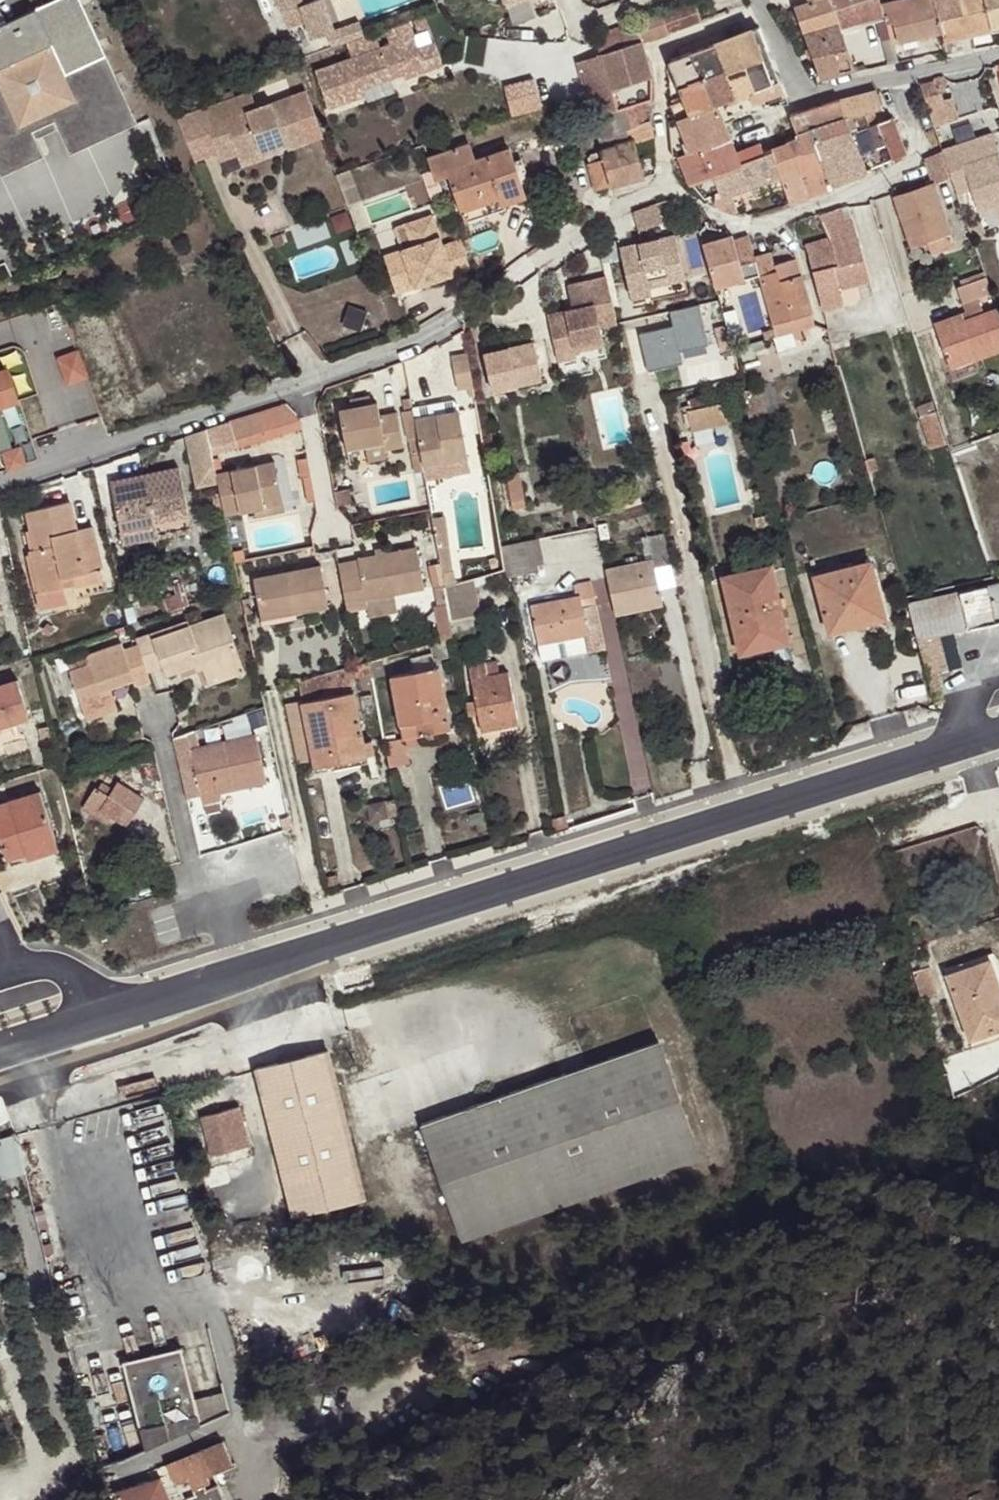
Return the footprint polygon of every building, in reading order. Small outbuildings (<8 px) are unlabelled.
[(1,177),(43,157),(35,140),(32,132),(55,122),(58,129),(70,155),(137,124),(80,0),(57,0),(0,26),(0,175),(1,177)] [(284,36),(335,27),(331,0),(278,0),(284,36)] [(493,11),(532,0),(490,0),(493,11)] [(839,23),(836,14),(831,0),(810,0),(810,2),(794,7),(803,34),(839,23)] [(836,14),(839,23),(840,27),(883,14),(881,4),(880,0),(831,0),(836,14)] [(891,43),(942,32),(938,20),(932,0),(900,0),(881,4),(883,14),(891,43)] [(938,20),(962,14),(959,0),(932,0),(938,20)] [(962,14),(938,20),(942,32),(944,41),(992,30),(991,26),(998,24),(998,0),(959,0),(962,14)] [(662,14),(669,33),(702,21),(695,2),(662,14)] [(661,12),(594,37),(601,54),(643,42),(668,33),(661,12)] [(405,21),(383,28),(390,45),(313,73),(326,110),(362,96),(360,89),(390,78),(389,73),(398,70),(400,74),(402,78),(423,71),(415,49),(405,21)] [(839,23),(803,34),(807,44),(821,79),(856,71),(840,27),(839,23)] [(991,26),(992,30),(992,33),(998,31),(998,24),(991,26)] [(764,107),(788,103),(759,27),(737,36),(757,91),(748,94),(752,103),(761,100),(764,107)] [(757,91),(737,36),(714,44),(736,98),(748,94),(757,91)] [(586,97),(652,76),(650,67),(643,42),(601,54),(577,62),(586,97)] [(432,43),(415,49),(423,71),(440,65),(432,43)] [(897,63),(891,43),(882,46),(887,64),(897,63)] [(714,44),(689,53),(712,107),(717,105),(723,103),(736,98),(714,44)] [(712,107),(689,53),(677,57),(670,60),(669,61),(668,63),(668,64),(673,77),(669,79),(672,102),(678,118),(712,107)] [(389,73),(390,78),(400,74),(398,70),(389,73)] [(510,116),(543,106),(534,75),(500,85),(510,116)] [(652,76),(586,97),(591,116),(646,101),(653,100),(652,76)] [(936,89),(938,89),(946,86),(944,76),(938,77),(934,79),(933,81),(936,89)] [(933,81),(921,85),(927,105),(942,100),(938,89),(936,89),(933,81)] [(844,115),(845,118),(864,113),(873,111),(882,108),(876,89),(840,99),(844,115)] [(250,93),(204,110),(211,126),(226,120),(238,154),(240,160),(278,147),(287,143),(289,150),(321,138),(304,92),(255,109),(250,93)] [(942,100),(927,105),(934,126),(958,119),(952,97),(942,100)] [(840,99),(789,115),(797,133),(807,130),(816,126),(844,115),(840,99)] [(646,101),(591,116),(601,152),(604,161),(590,164),(596,189),(611,185),(611,187),(645,177),(635,141),(655,136),(646,101)] [(728,116),(723,103),(717,105),(712,107),(678,118),(669,121),(673,158),(679,156),(691,151),(731,137),(723,118),(728,116)] [(869,127),(878,123),(873,111),(864,113),(869,127)] [(869,127),(864,113),(845,118),(844,115),(816,126),(807,130),(814,143),(849,128),(851,130),(852,134),(869,127)] [(893,117),(878,123),(893,160),(907,154),(893,117)] [(220,160),(238,154),(226,120),(211,126),(208,127),(220,160)] [(32,132),(35,140),(58,129),(55,122),(32,132)] [(814,143),(832,187),(869,174),(867,170),(893,160),(878,123),(869,127),(852,134),(851,130),(849,128),(814,143)] [(797,140),(787,144),(808,196),(832,187),(814,143),(807,130),(797,133),(799,136),(797,140)] [(951,177),(957,194),(972,189),(976,199),(998,191),(998,156),(991,134),(942,151),(951,177)] [(713,175),(764,153),(761,143),(737,152),(731,137),(691,151),(679,156),(690,184),(713,175)] [(429,158),(435,174),(474,159),(469,144),(429,158)] [(787,144),(772,150),(785,188),(790,204),(808,196),(787,144)] [(278,147),(240,160),(242,166),(280,153),(278,147)] [(462,210),(498,197),(501,205),(525,196),(509,149),(475,160),(474,159),(435,174),(436,179),(450,174),(462,210)] [(720,194),(721,197),(726,212),(736,207),(731,195),(769,181),(773,192),(785,188),(772,150),(764,153),(713,175),(720,194)] [(929,173),(934,185),(951,177),(942,151),(925,158),(929,173)] [(588,158),(590,164),(604,161),(601,152),(591,154),(588,158)] [(334,174),(345,205),(359,200),(348,169),(334,174)] [(433,174),(431,170),(420,174),(429,198),(439,195),(433,174)] [(933,184),(895,197),(912,246),(927,240),(931,253),(954,245),(933,184)] [(976,199),(980,211),(998,204),(998,191),(976,199)] [(498,197),(462,210),(466,221),(502,209),(501,205),(498,197)] [(637,227),(662,224),(659,204),(634,207),(637,227)] [(842,208),(820,215),(829,236),(805,244),(806,246),(823,308),(842,304),(839,288),(885,277),(868,221),(855,226),(853,220),(847,221),(842,208)] [(468,267),(458,239),(440,245),(430,214),(403,223),(411,245),(400,249),(403,257),(384,264),(394,292),(468,267)] [(968,224),(972,237),(984,233),(979,220),(968,224)] [(668,273),(683,270),(674,233),(620,245),(631,296),(651,292),(649,284),(670,279),(668,273)] [(911,260),(931,253),(927,240),(912,246),(906,248),(911,260)] [(403,257),(400,249),(381,255),(384,264),(403,257)] [(771,253),(755,257),(759,271),(777,336),(815,325),(796,259),(775,265),(771,253)] [(755,257),(711,270),(714,284),(759,271),(755,257)] [(633,302),(687,289),(683,270),(668,273),(670,279),(649,284),(651,292),(631,296),(633,302)] [(969,283),(986,277),(985,272),(968,278),(969,283)] [(616,320),(606,276),(568,284),(572,302),(562,304),(563,309),(548,312),(557,357),(574,352),(574,350),(573,345),(602,338),(599,324),(616,320)] [(957,287),(963,303),(978,298),(992,293),(986,277),(969,283),(957,287)] [(839,288),(842,304),(862,299),(858,283),(839,288)] [(966,312),(961,313),(964,321),(984,314),(978,298),(963,303),(966,312)] [(699,303),(671,309),(678,349),(707,343),(699,303)] [(998,351),(998,314),(997,309),(984,314),(964,321),(961,313),(935,323),(951,367),(998,351)] [(638,332),(646,369),(679,362),(671,325),(638,332)] [(603,343),(602,338),(573,345),(574,350),(603,343)] [(532,344),(485,355),(494,392),(540,381),(532,344)] [(88,347),(64,356),(73,383),(98,375),(88,347)] [(475,397),(467,354),(452,356),(459,399),(475,397)] [(12,445),(1,410),(20,404),(7,363),(0,366),(0,449),(12,445)] [(349,399),(351,409),(371,405),(369,396),(349,399)] [(414,418),(411,399),(402,400),(404,411),(403,412),(414,473),(424,471),(423,464),(414,418)] [(931,447),(946,442),(945,439),(936,411),(933,402),(918,407),(931,447)] [(341,410),(348,450),(365,447),(384,443),(385,450),(401,448),(395,413),(379,417),(376,403),(371,405),(351,409),(341,410)] [(688,411),(692,431),(728,423),(724,403),(688,411)] [(285,404),(215,426),(225,453),(253,444),(251,436),(274,428),(277,436),(302,428),(301,420),(285,404)] [(936,411),(945,439),(966,433),(957,405),(936,411)] [(458,411),(414,418),(423,464),(466,456),(458,411)] [(225,453),(215,426),(207,429),(212,456),(225,453)] [(251,436),(253,444),(277,436),(274,428),(251,436)] [(207,429),(187,435),(198,486),(217,482),(216,473),(212,456),(207,429)] [(946,442),(931,447),(923,449),(932,474),(954,466),(948,449),(946,442)] [(384,443),(365,447),(368,461),(387,458),(385,450),(384,443)] [(466,456),(423,464),(424,471),(425,479),(469,471),(466,456)] [(275,461),(216,473),(217,482),(220,492),(224,510),(224,515),(254,509),(283,503),(275,461)] [(189,517),(179,469),(145,476),(155,524),(189,517)] [(514,510),(526,508),(519,474),(506,477),(508,486),(509,486),(514,510)] [(155,524),(145,476),(111,483),(121,531),(155,524)] [(215,512),(224,510),(220,492),(212,494),(215,512)] [(70,502),(26,512),(31,531),(36,549),(30,551),(39,593),(36,593),(40,610),(67,603),(63,587),(74,584),(72,575),(101,568),(103,568),(93,527),(77,531),(70,502)] [(285,511),(283,503),(254,509),(255,516),(285,511)] [(192,529),(189,517),(155,524),(157,536),(192,529)] [(432,519),(437,548),(449,546),(446,517),(432,519)] [(157,536),(155,524),(121,531),(124,543),(157,536)] [(25,532),(30,551),(36,549),(31,531),(25,532)] [(654,567),(671,563),(664,534),(641,539),(646,561),(606,570),(616,615),(662,604),(654,567)] [(539,539),(501,547),(505,570),(506,577),(539,570),(537,564),(544,563),(539,539)] [(437,548),(444,588),(455,585),(452,570),(449,546),(437,548)] [(359,569),(340,573),(347,612),(367,608),(366,601),(394,595),(423,590),(415,548),(387,553),(376,555),(358,559),(359,569)] [(338,563),(340,573),(359,569),(358,559),(338,563)] [(870,562),(814,576),(826,622),(848,617),(851,628),(885,619),(870,562)] [(262,620),(328,607),(320,566),(254,578),(262,620)] [(770,566),(722,577),(740,654),(769,647),(788,643),(770,566)] [(104,580),(101,568),(72,575),(74,584),(75,587),(104,580)] [(447,604),(450,620),(469,616),(478,614),(472,579),(455,585),(444,588),(447,604)] [(580,597),(530,606),(538,644),(588,634),(591,649),(603,646),(591,581),(578,584),(580,597)] [(176,594),(184,591),(181,584),(174,587),(176,594)] [(967,630),(998,623),(998,584),(959,593),(967,630)] [(164,598),(169,612),(188,605),(184,591),(176,594),(164,598)] [(967,630),(959,593),(909,604),(917,641),(940,636),(967,630)] [(366,601),(367,608),(369,617),(397,611),(394,595),(366,601)] [(447,640),(454,638),(452,633),(450,621),(447,604),(434,606),(441,642),(447,640)] [(138,645),(147,672),(162,667),(165,677),(194,667),(201,665),(203,670),(204,674),(240,661),(223,614),(189,626),(188,621),(136,639),(138,645)] [(450,620),(450,621),(452,633),(472,629),(469,616),(450,620)] [(848,617),(826,622),(829,633),(851,628),(848,617)] [(940,636),(917,641),(925,666),(939,662),(934,644),(942,642),(940,636)] [(441,642),(429,645),(434,661),(451,656),(447,640),(441,642)] [(792,658),(788,643),(769,647),(772,662),(792,658)] [(972,651),(977,666),(983,683),(998,678),(998,643),(972,651)] [(151,682),(147,672),(138,645),(123,650),(121,644),(87,655),(90,663),(69,670),(85,714),(115,704),(110,689),(133,681),(135,687),(151,682)] [(67,662),(69,670),(90,663),(87,655),(67,662)] [(379,677),(375,660),(368,662),(371,679),(379,677)] [(240,661),(204,674),(208,686),(244,674),(240,661)] [(479,714),(482,732),(519,725),(508,672),(487,677),(484,661),(468,664),(476,701),(479,714)] [(942,671),(939,662),(925,666),(936,703),(944,701),(936,673),(942,671)] [(285,705),(297,763),(312,760),(313,767),(374,754),(371,741),(364,742),(354,693),(353,694),(348,668),(299,682),(304,701),(285,705)] [(391,678),(402,738),(450,729),(439,668),(391,678)] [(0,685),(0,728),(29,719),(17,679),(0,685)] [(469,716),(479,714),(476,701),(466,703),(469,716)] [(115,704),(85,714),(87,721),(118,710),(115,704)] [(185,756),(177,757),(186,799),(200,795),(202,804),(218,801),(217,793),(234,789),(232,777),(263,770),(255,735),(190,750),(193,764),(187,766),(185,756)] [(385,743),(389,767),(410,763),(405,739),(385,743)] [(232,777),(234,789),(265,782),(263,770),(232,777)] [(111,816),(127,826),(144,799),(117,782),(113,789),(108,796),(98,789),(95,788),(87,801),(111,816)] [(98,789),(108,796),(113,789),(102,782),(98,789)] [(0,804),(0,837),(8,860),(25,854),(24,851),(56,841),(40,791),(0,804)] [(107,823),(111,816),(87,801),(82,808),(107,823)] [(551,821),(553,833),(568,829),(564,817),(551,821)] [(56,841),(24,851),(25,854),(27,860),(59,849),(56,841)] [(991,961),(966,969),(968,975),(993,966),(991,961)] [(971,1040),(998,1030),(998,984),(993,966),(968,975),(966,969),(949,975),(971,1040)] [(914,971),(922,997),(937,992),(930,967),(914,971)] [(658,1043),(425,1125),(465,1240),(699,1159),(658,1043)] [(327,1051),(253,1069),(291,1218),(364,1200),(327,1051)] [(965,1064),(975,1086),(998,1072),(998,1051),(965,1064)] [(975,1086),(965,1064),(944,1073),(951,1095),(975,1086)] [(240,1107),(201,1117),(212,1155),(250,1145),(240,1107)] [(0,1140),(0,1178),(24,1170),(15,1135),(0,1140)] [(182,1348),(122,1362),(145,1452),(201,1426),(195,1403),(182,1348)] [(195,1403),(201,1426),(229,1413),(225,1396),(195,1403)] [(223,1442),(167,1465),(176,1488),(232,1465),(223,1442)] [(161,1477),(105,1496),(107,1499),(169,1499),(161,1477)]
